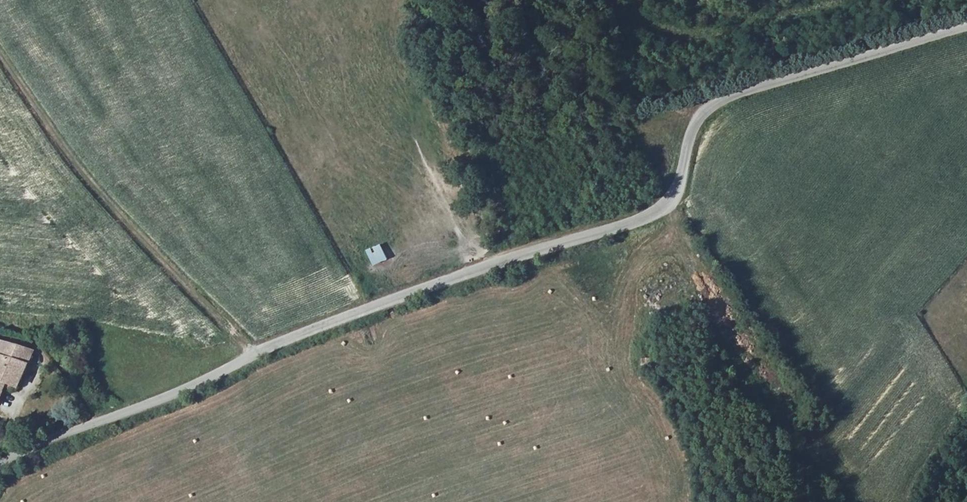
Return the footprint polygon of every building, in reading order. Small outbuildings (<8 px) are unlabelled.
[(365,250),(372,266),(387,260),(380,244),(365,250)] [(2,343),(0,350),(0,398),(6,384),(20,387),(33,352),(2,343)]
